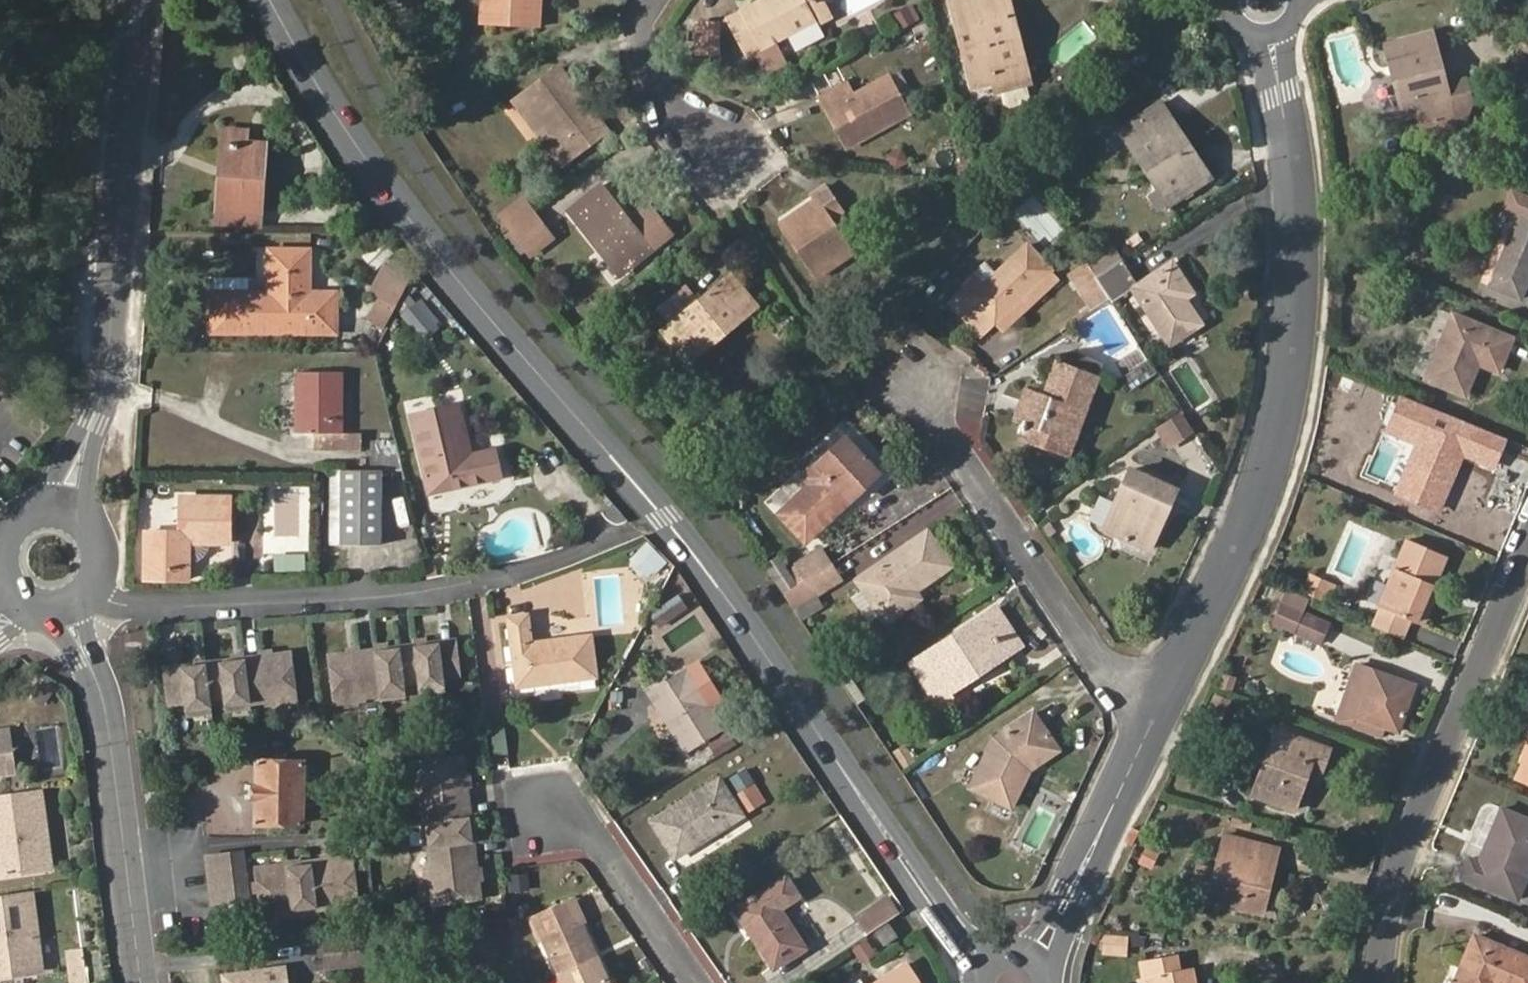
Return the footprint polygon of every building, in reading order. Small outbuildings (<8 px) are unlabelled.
[(480,24),(542,27),(543,0),(481,0),(480,24)] [(728,19),(747,56),(756,52),(778,41),(787,36),(796,54),(826,39),(818,25),(834,17),(825,0),(814,0),(808,3),(806,0),(764,0),(728,19)] [(1001,19),(1013,16),(1009,0),(952,0),(974,84),(995,79),(997,89),(1001,88),(1006,105),(1012,107),(1027,103),(1030,98),(1026,83),(1029,82),(1023,52),(1014,53),(1010,36),(1005,37),(1001,19)] [(1013,16),(1001,19),(1005,37),(1010,36),(1014,53),(1023,52),(1013,16)] [(714,53),(715,24),(696,25),(697,53),(714,53)] [(1446,81),(1434,33),(1386,45),(1401,97),(1426,91),(1431,110),(1437,109),(1441,120),(1467,113),(1471,101),(1466,77),(1446,81)] [(778,41),(756,52),(765,70),(788,59),(778,41)] [(1527,91),(1527,56),(1512,50),(1501,81),(1527,91)] [(607,130),(561,67),(516,100),(551,147),(566,136),(577,153),(607,130)] [(858,92),(852,80),(819,97),(827,111),(834,107),(851,137),(882,123),(885,129),(914,114),(894,74),(858,92)] [(1401,97),(1406,116),(1431,110),(1426,91),(1401,97)] [(1212,176),(1163,104),(1121,133),(1170,205),(1212,176)] [(882,123),(851,137),(834,107),(827,111),(847,149),(885,129),(882,123)] [(248,131),(222,129),(221,141),(248,143),(248,131)] [(551,147),(564,164),(577,153),(566,136),(551,147)] [(248,143),(221,141),(217,210),(261,213),(266,145),(248,143)] [(1465,178),(1479,185),(1483,176),(1469,170),(1465,178)] [(811,193),(816,200),(786,219),(806,246),(800,250),(817,277),(854,253),(831,219),(843,211),(825,184),(811,193)] [(637,230),(632,223),(602,186),(570,211),(621,274),(673,232),(659,214),(637,230)] [(1514,193),(1507,211),(1520,216),(1491,287),(1521,300),(1527,283),(1527,199),(1514,193)] [(531,214),(523,203),(499,221),(508,232),(531,214)] [(659,214),(653,207),(632,223),(637,230),(659,214)] [(216,231),(260,232),(261,213),(217,210),(216,231)] [(529,259),(552,240),(531,214),(508,232),(511,236),(526,256),(529,259)] [(786,219),(781,223),(800,250),(806,246),(786,219)] [(518,262),(526,256),(511,236),(503,243),(518,262)] [(1110,239),(1083,257),(1091,269),(1096,277),(1123,260),(1110,239)] [(1031,242),(996,274),(971,297),(963,288),(947,303),(979,336),(994,322),(1051,269),(1054,267),(1031,242)] [(1074,256),(1068,247),(1059,253),(1065,263),(1074,256)] [(270,252),(269,293),(251,294),(250,278),(213,277),(213,332),(336,332),(337,293),(310,293),(310,252),(270,252)] [(1109,297),(1136,279),(1123,260),(1096,277),(1109,297)] [(985,262),(960,285),(963,288),(971,297),(996,274),(985,262)] [(411,276),(389,263),(374,291),(382,296),(396,304),(411,276)] [(1194,294),(1173,263),(1134,290),(1171,344),(1200,323),(1186,300),(1194,294)] [(994,322),(1003,331),(1060,279),(1051,269),(994,322)] [(1092,311),(1110,299),(1109,297),(1096,277),(1091,269),(1073,282),(1092,311)] [(687,287),(660,309),(672,324),(663,331),(689,363),(758,305),(732,275),(699,302),(687,287)] [(369,320),(383,328),(397,305),(396,304),(382,296),(369,320)] [(423,334),(443,321),(426,296),(406,309),(423,334)] [(1497,370),(1510,337),(1454,314),(1427,378),(1466,395),(1480,364),(1497,370)] [(1105,365),(1074,354),(1071,365),(1101,376),(1105,365)] [(1056,360),(1044,394),(1040,405),(1022,399),(1014,420),(1024,423),(1078,442),(1101,376),(1071,365),(1056,360)] [(1150,372),(1145,364),(1123,378),(1129,386),(1150,372)] [(341,432),(341,374),(283,374),(283,432),(315,432),(334,432),(334,454),(359,454),(359,432),(341,432)] [(1044,394),(1026,387),(1022,399),(1040,405),(1044,394)] [(471,454),(461,406),(412,416),(429,492),(501,477),(496,449),(471,454)] [(1192,440),(1179,417),(1165,426),(1180,448),(1192,440)] [(1073,458),(1078,442),(1024,423),(1019,439),(1073,458)] [(1437,508),(1465,441),(1427,424),(1400,492),(1437,508)] [(1171,452),(1180,448),(1165,426),(1157,431),(1171,452)] [(315,453),(334,454),(334,432),(315,432),(315,453)] [(844,437),(803,476),(810,483),(779,513),(806,543),(879,473),(844,437)] [(385,468),(403,468),(397,442),(371,441),(371,468),(385,468)] [(326,546),(341,546),(341,468),(327,468),(326,546)] [(341,546),(384,546),(385,468),(371,468),(341,468),(341,546)] [(1151,549),(1177,490),(1131,470),(1104,528),(1151,549)] [(1337,486),(1341,478),(1324,471),(1321,479),(1337,486)] [(180,496),(179,533),(147,532),(146,579),(188,580),(188,566),(190,565),(200,563),(206,558),(210,553),(212,546),(213,541),(230,541),(230,497),(180,496)] [(952,565),(929,530),(857,580),(886,622),(921,598),(917,591),(952,565)] [(1419,623),(1435,586),(1447,556),(1409,539),(1372,625),(1404,638),(1411,620),(1419,623)] [(666,561),(648,542),(636,553),(655,573),(666,561)] [(795,563),(806,580),(832,564),(821,547),(795,563)] [(764,565),(783,595),(806,580),(795,563),(788,550),(764,565)] [(1386,553),(1369,596),(1377,600),(1395,557),(1386,553)] [(312,569),(306,558),(295,564),(302,575),(312,569)] [(430,579),(440,577),(436,563),(427,565),(430,579)] [(818,596),(842,580),(832,564),(806,580),(818,596)] [(1313,576),(1307,592),(1327,600),(1333,584),(1313,576)] [(798,608),(818,596),(806,580),(783,595),(793,610),(798,608)] [(1327,600),(1334,603),(1340,587),(1333,584),(1327,600)] [(1419,623),(1426,626),(1441,588),(1435,586),(1419,623)] [(665,612),(663,609),(653,615),(661,629),(672,624),(670,620),(678,615),(680,617),(691,610),(683,596),(671,603),(674,607),(665,612)] [(798,608),(807,622),(826,610),(818,596),(798,608)] [(997,606),(908,661),(926,688),(940,679),(949,693),(1022,646),(997,606)] [(1320,644),(1328,625),(1285,607),(1277,626),(1320,644)] [(532,644),(528,616),(508,619),(518,686),(597,675),(591,636),(532,644)] [(356,655),(344,656),(326,659),(333,706),(341,705),(354,703),(363,701),(363,699),(383,696),(396,694),(402,693),(401,684),(414,682),(416,692),(422,691),(435,689),(441,688),(440,679),(455,676),(450,642),(424,646),(411,647),(384,651),(372,653),(356,655)] [(201,667),(189,669),(161,672),(167,707),(181,705),(182,714),(189,713),(202,711),(208,710),(207,701),(221,699),(222,709),(228,708),(242,706),(261,703),(262,706),(270,705),(285,703),(293,702),(287,655),(269,658),(257,659),(240,662),(228,663),(201,667)] [(698,663),(680,671),(648,690),(688,751),(724,730),(710,707),(717,702),(712,693),(716,691),(698,663)] [(1415,687),(1357,666),(1345,697),(1364,703),(1354,729),(1383,741),(1388,728),(1399,732),(1415,687)] [(926,688),(935,702),(949,693),(940,679),(926,688)] [(1345,697),(1334,723),(1354,729),(1364,703),(1345,697)] [(1035,713),(994,738),(970,786),(1012,806),(1031,769),(1025,761),(1053,743),(1035,713)] [(1330,750),(1277,730),(1254,793),(1295,808),(1306,779),(1311,766),(1322,770),(1330,750)] [(730,732),(710,744),(716,755),(736,743),(730,732)] [(9,740),(0,741),(0,785),(15,782),(9,740)] [(1031,769),(1058,752),(1053,743),(1025,761),(1031,769)] [(916,760),(906,745),(894,751),(904,767),(916,760)] [(464,772),(462,755),(416,762),(417,769),(419,782),(420,792),(423,791),(427,823),(429,841),(432,859),(429,860),(430,870),(432,890),(434,901),(480,895),(478,878),(476,866),(473,839),(471,826),(466,784),(464,772)] [(301,822),(302,762),(255,761),(254,821),(301,822)] [(1306,779),(1318,783),(1322,770),(1311,766),(1306,779)] [(742,814),(721,779),(654,821),(675,856),(742,814)] [(763,800),(755,786),(740,795),(749,809),(763,800)] [(40,789),(0,795),(0,875),(28,871),(27,858),(48,855),(40,789)] [(1492,837),(1482,859),(1472,854),(1464,874),(1518,898),(1527,874),(1527,817),(1505,807),(1497,826),(1501,828),(1499,834),(1492,837)] [(1497,826),(1492,837),(1499,834),(1501,828),(1497,826)] [(1225,835),(1208,899),(1260,913),(1267,887),(1259,886),(1265,862),(1258,860),(1261,844),(1225,835)] [(1260,913),(1266,914),(1283,849),(1261,844),(1258,860),(1265,862),(1259,886),(1267,887),(1260,913)] [(1155,866),(1162,855),(1149,848),(1143,859),(1155,866)] [(246,900),(241,854),(206,859),(211,905),(246,900)] [(28,871),(50,869),(48,855),(27,858),(28,871)] [(286,870),(286,867),(255,871),(259,900),(260,914),(261,918),(295,913),(309,911),(313,910),(314,912),(324,911),(344,909),(355,907),(350,861),(333,862),(321,864),(308,865),(308,867),(299,868),(286,870)] [(534,886),(533,875),(511,877),(511,888),(534,886)] [(795,900),(800,897),(786,877),(736,909),(776,970),(821,941),(795,900)] [(30,891),(0,896),(0,976),(41,971),(30,891)] [(574,899),(533,917),(541,939),(544,938),(559,977),(562,982),(618,982),(615,974),(607,978),(574,899)] [(875,932),(890,922),(898,917),(888,900),(860,919),(870,935),(875,932)] [(884,946),(898,936),(890,922),(875,932),(884,946)] [(375,962),(373,933),(323,938),(326,967),(375,962)] [(1475,935),(1455,982),(1527,982),(1527,957),(1475,935)] [(875,955),(867,941),(860,945),(868,959),(875,955)] [(267,963),(265,946),(221,952),(224,969),(267,963)] [(82,956),(67,957),(69,967),(83,966),(82,956)] [(1178,956),(1141,963),(1144,981),(1154,980),(1155,982),(1195,982),(1193,969),(1180,971),(1178,956)] [(83,966),(69,967),(71,982),(85,982),(83,966)] [(283,969),(224,977),(225,982),(285,982),(283,969)]
